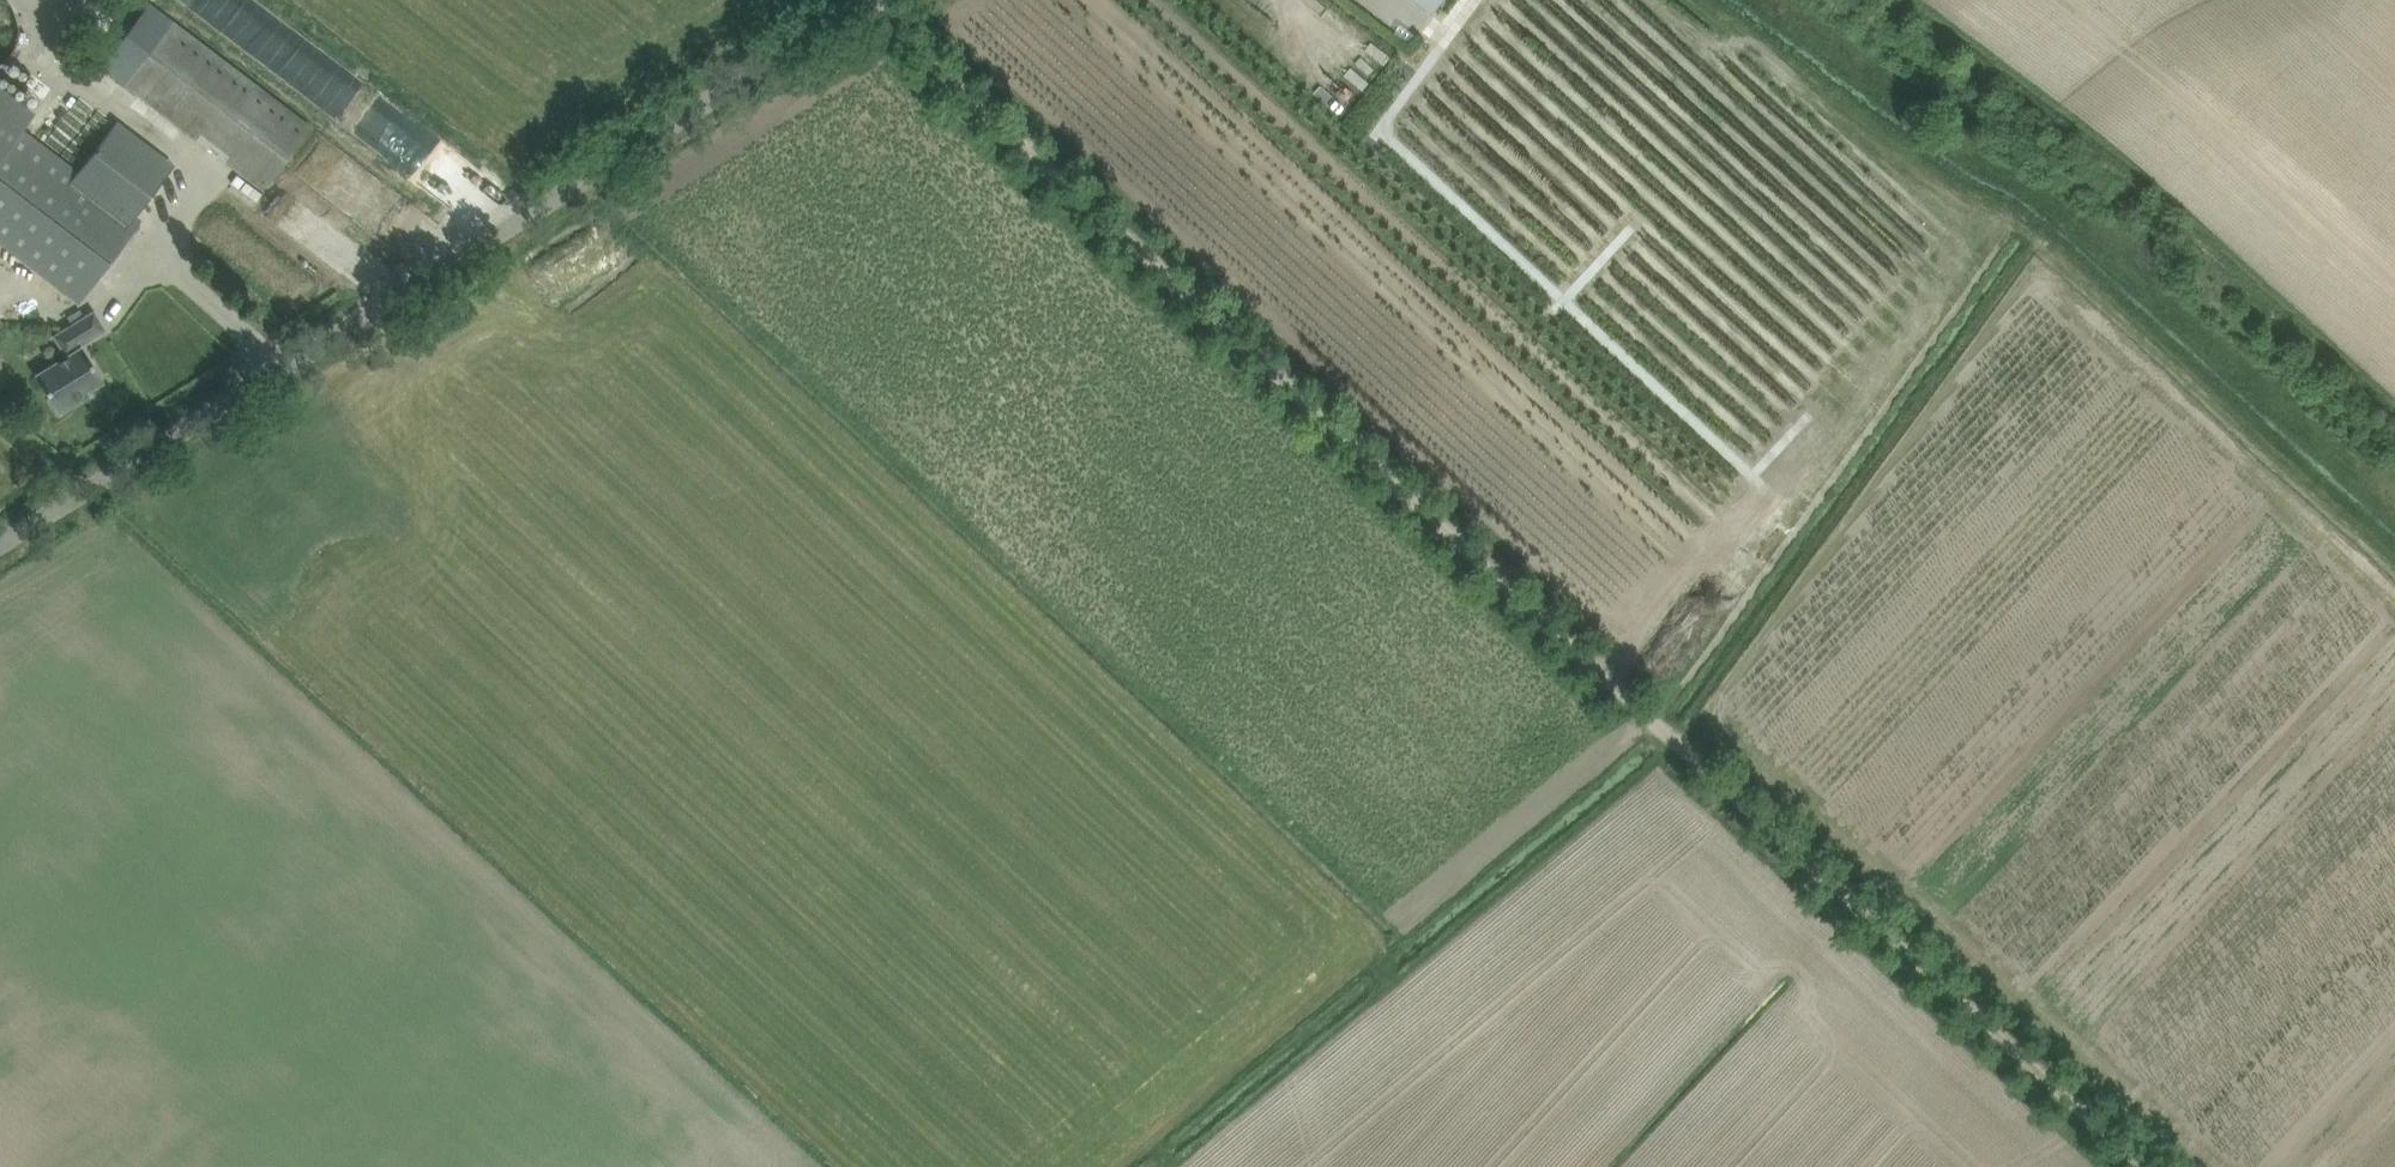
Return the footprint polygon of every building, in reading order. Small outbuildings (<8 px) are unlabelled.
[(326,67),(242,0),(184,0),(256,57),(261,50),(294,76),(300,68),(315,80),(326,67)] [(1432,13),(1442,0),(1415,0),(1432,13)] [(101,68),(263,189),(310,126),(149,5),(101,68)] [(161,183),(162,181),(163,178),(164,175),(165,173),(165,170),(165,166),(164,164),(164,163),(162,160),(161,157),(159,155),(156,153),(119,124),(85,168),(0,104),(0,243),(79,302),(146,214),(140,210),(161,183)] [(68,357),(36,376),(59,413),(83,398),(80,394),(103,381),(80,344),(103,329),(93,313),(55,336),(68,357)]
